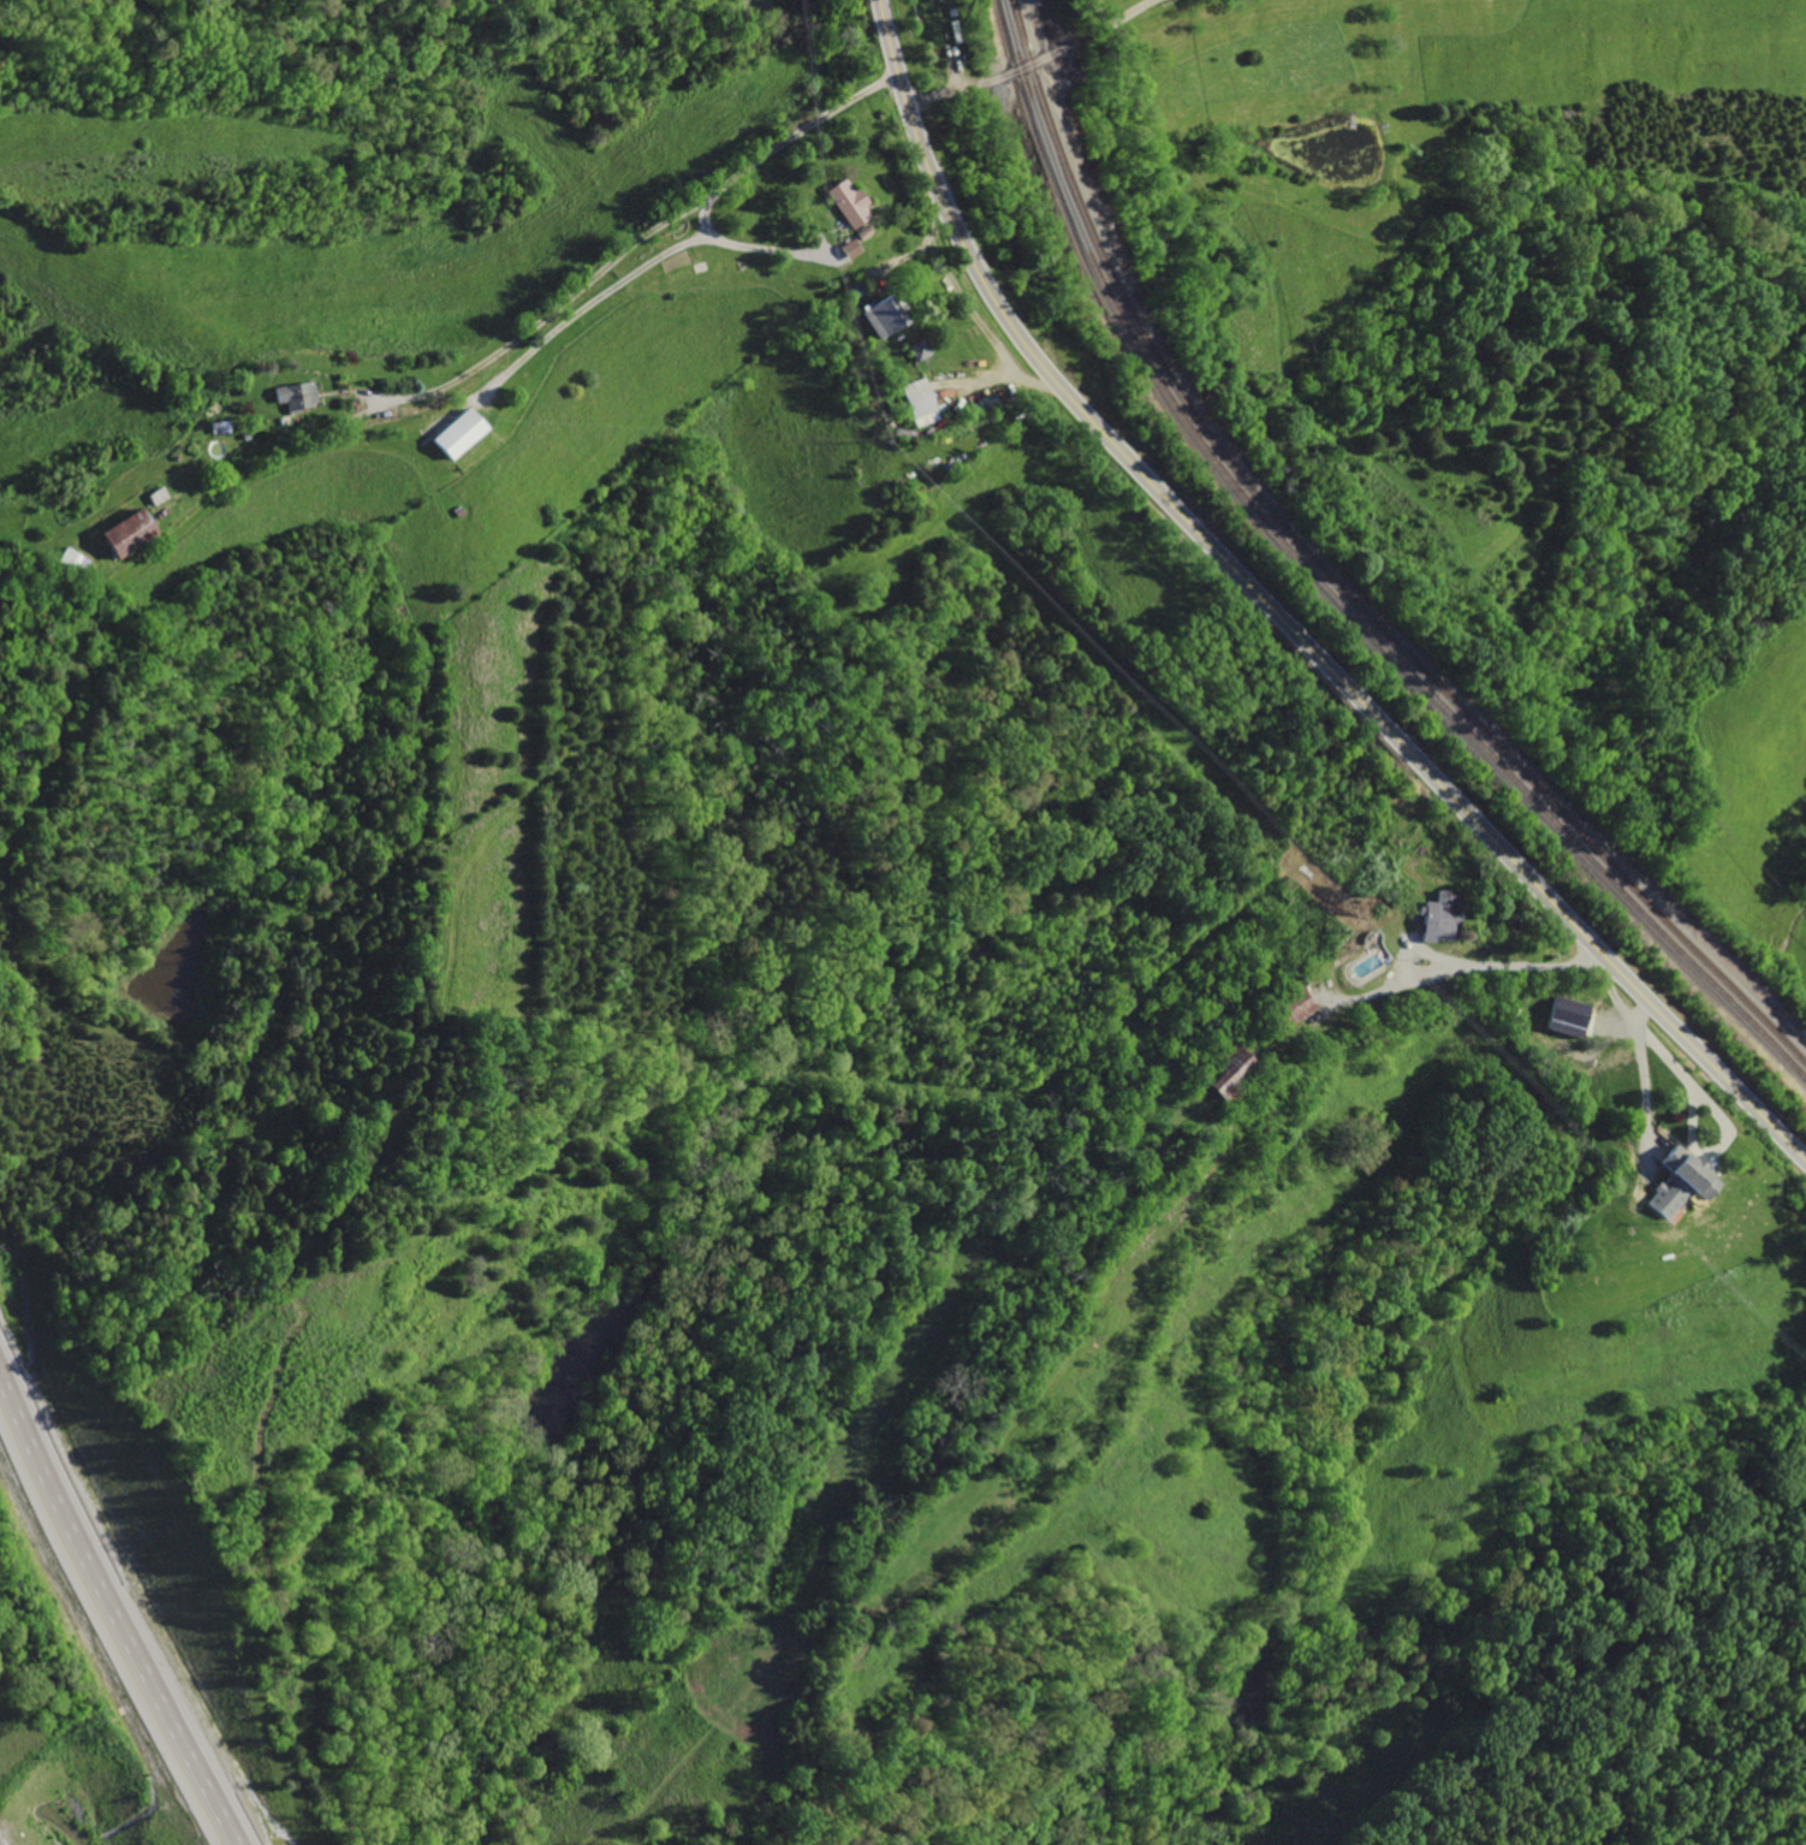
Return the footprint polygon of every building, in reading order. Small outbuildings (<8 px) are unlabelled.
[(859,203),(838,176),(818,191),(845,228),(863,215),(856,205),(859,203)] [(833,246),(841,260),(854,252),(847,238),(833,246)] [(901,323),(895,313),(884,319),(872,299),(854,309),(873,340),(901,323)] [(895,384),(904,426),(933,420),(924,378),(895,384)] [(269,402),(281,402),(282,409),(309,408),(308,383),(268,384),(269,402)] [(482,427),(460,404),(422,440),(444,463),(482,427)] [(125,547),(121,541),(141,529),(128,506),(86,532),(103,560),(125,547)] [(50,561),(73,576),(83,561),(59,546),(50,561)] [(1411,940),(1443,941),(1444,921),(1449,921),(1450,891),(1427,890),(1426,901),(1413,901),(1411,940)] [(1309,1004),(1293,986),(1265,1012),(1282,1030),(1309,1004)] [(1590,1040),(1598,1008),(1548,995),(1540,1027),(1590,1040)] [(1242,1060),(1224,1043),(1188,1083),(1206,1099),(1242,1060)] [(1659,1221),(1684,1192),(1696,1202),(1712,1184),(1664,1144),(1648,1163),(1662,1174),(1638,1203),(1659,1221)]
